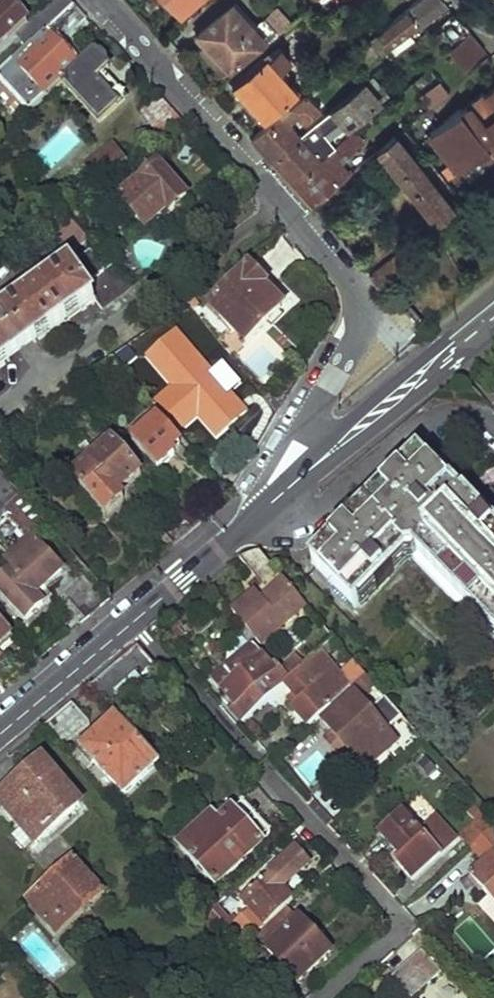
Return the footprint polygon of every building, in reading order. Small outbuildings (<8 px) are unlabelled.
[(28,23),(6,0),(0,0),(0,48),(28,23)] [(29,50),(50,29),(75,8),(67,0),(56,0),(18,37),(29,50)] [(181,13),(195,0),(169,0),(181,13)] [(440,0),(417,0),(409,6),(377,34),(387,45),(397,56),(417,40),(407,28),(417,19),(420,23),(444,4),(440,0)] [(205,41),(228,68),(272,29),(263,19),(253,27),(230,4),(197,33),(205,41)] [(50,29),(60,42),(87,19),(75,8),(50,29)] [(434,31),(449,51),(469,35),(454,16),(434,31)] [(469,35),(449,51),(448,52),(464,71),(486,54),(469,35)] [(197,48),(221,74),(228,68),(205,41),(197,48)] [(389,64),(396,73),(422,52),(415,43),(389,64)] [(5,84),(16,96),(32,83),(48,100),(62,87),(76,72),(49,44),(5,84)] [(278,49),(268,60),(279,73),(290,61),(278,49)] [(72,114),(92,133),(124,103),(102,77),(108,72),(94,57),(76,72),(62,87),(80,107),(72,114)] [(232,85),(268,126),(301,97),(279,73),(268,60),(266,57),(232,85)] [(305,94),(311,100),(338,76),(334,71),(305,94)] [(431,107),(450,92),(440,78),(420,93),(431,107)] [(283,172),(291,182),(332,150),(317,134),(334,117),(347,130),(378,103),(364,85),(299,138),(273,161),(283,172)] [(486,96),(483,93),(462,111),(460,108),(428,134),(455,167),(473,152),(478,158),(490,148),(493,149),(493,89),(486,96)] [(262,150),(273,161),(299,138),(288,125),(296,119),(302,126),(319,111),(311,100),(305,94),(301,97),(268,126),(253,139),(262,150)] [(138,116),(160,144),(186,128),(159,101),(138,116)] [(374,153),(435,223),(453,209),(394,137),(374,153)] [(84,170),(98,189),(127,168),(114,149),(84,170)] [(302,194),(312,206),(339,181),(326,166),(338,156),(332,150),(291,182),(302,194)] [(107,211),(134,241),(153,223),(158,226),(188,202),(157,168),(107,211)] [(42,231),(63,262),(87,243),(61,217),(42,231)] [(84,288),(113,271),(96,254),(70,272),(84,288)] [(12,362),(94,305),(99,310),(130,287),(113,271),(84,288),(70,272),(0,320),(0,370),(12,362)] [(214,310),(251,347),(286,311),(251,275),(214,310)] [(188,304),(194,311),(200,306),(195,300),(188,304)] [(165,324),(173,335),(197,319),(188,309),(165,324)] [(153,381),(179,417),(197,403),(196,399),(219,384),(197,352),(153,381)] [(123,366),(137,381),(147,373),(134,357),(123,366)] [(131,443),(155,470),(174,454),(171,451),(180,444),(156,421),(131,443)] [(72,478),(107,517),(122,501),(118,495),(139,475),(111,445),(72,478)] [(493,639),(493,494),(478,507),(467,497),(462,500),(420,456),(315,562),(357,606),(409,552),(493,639)] [(20,497),(17,499),(0,479),(0,500),(1,501),(0,503),(0,549),(16,569),(0,583),(0,590),(28,619),(43,605),(37,597),(62,572),(33,535),(44,524),(20,497)] [(84,619),(108,599),(86,573),(63,593),(84,619)] [(311,610),(288,583),(265,601),(260,606),(253,598),(235,614),(262,646),(298,616),(300,619),(311,610)] [(259,594),(253,598),(260,606),(265,601),(259,594)] [(11,633),(0,621),(0,644),(11,633)] [(215,682),(247,718),(287,683),(290,680),(283,672),(275,663),(270,668),(253,647),(215,682)] [(342,675),(324,654),(306,668),(290,680),(287,683),(301,700),(294,706),(312,726),(354,690),(352,688),(368,674),(357,663),(342,675)] [(306,668),(298,659),(283,672),(290,680),(306,668)] [(400,742),(390,730),(405,717),(389,699),(375,711),(366,701),(368,696),(378,687),(368,674),(352,688),(354,690),(357,694),(326,720),(337,732),(330,738),(340,750),(347,745),(358,757),(370,747),(380,758),(400,742)] [(42,730),(60,750),(91,724),(73,704),(42,730)] [(81,751),(123,798),(159,765),(120,722),(103,737),(99,734),(81,751)] [(370,747),(358,757),(368,768),(380,758),(370,747)] [(44,764),(0,802),(0,804),(22,830),(13,838),(25,853),(35,846),(80,807),(44,764)] [(469,848),(491,827),(472,808),(467,814),(476,824),(461,838),(469,848)] [(455,838),(439,820),(422,834),(406,814),(382,834),(403,856),(397,862),(413,880),(455,838)] [(179,850),(215,889),(262,847),(233,816),(216,831),(210,824),(179,850)] [(493,903),(493,832),(492,830),(472,848),(483,862),(470,876),(493,903)] [(309,869),(298,857),(254,894),(252,893),(240,904),(242,908),(250,916),(236,928),(249,944),(292,906),(281,893),(309,869)] [(26,903),(56,936),(104,894),(74,863),(26,903)] [(237,911),(227,900),(212,914),(223,924),(237,911)] [(267,952),(298,984),(330,954),(291,912),(260,939),(268,949),(267,952)] [(223,924),(212,914),(208,918),(218,928),(223,924)] [(411,997),(412,997),(442,971),(422,948),(391,974),(411,997)] [(16,961),(6,951),(0,956),(0,974),(16,961)]
